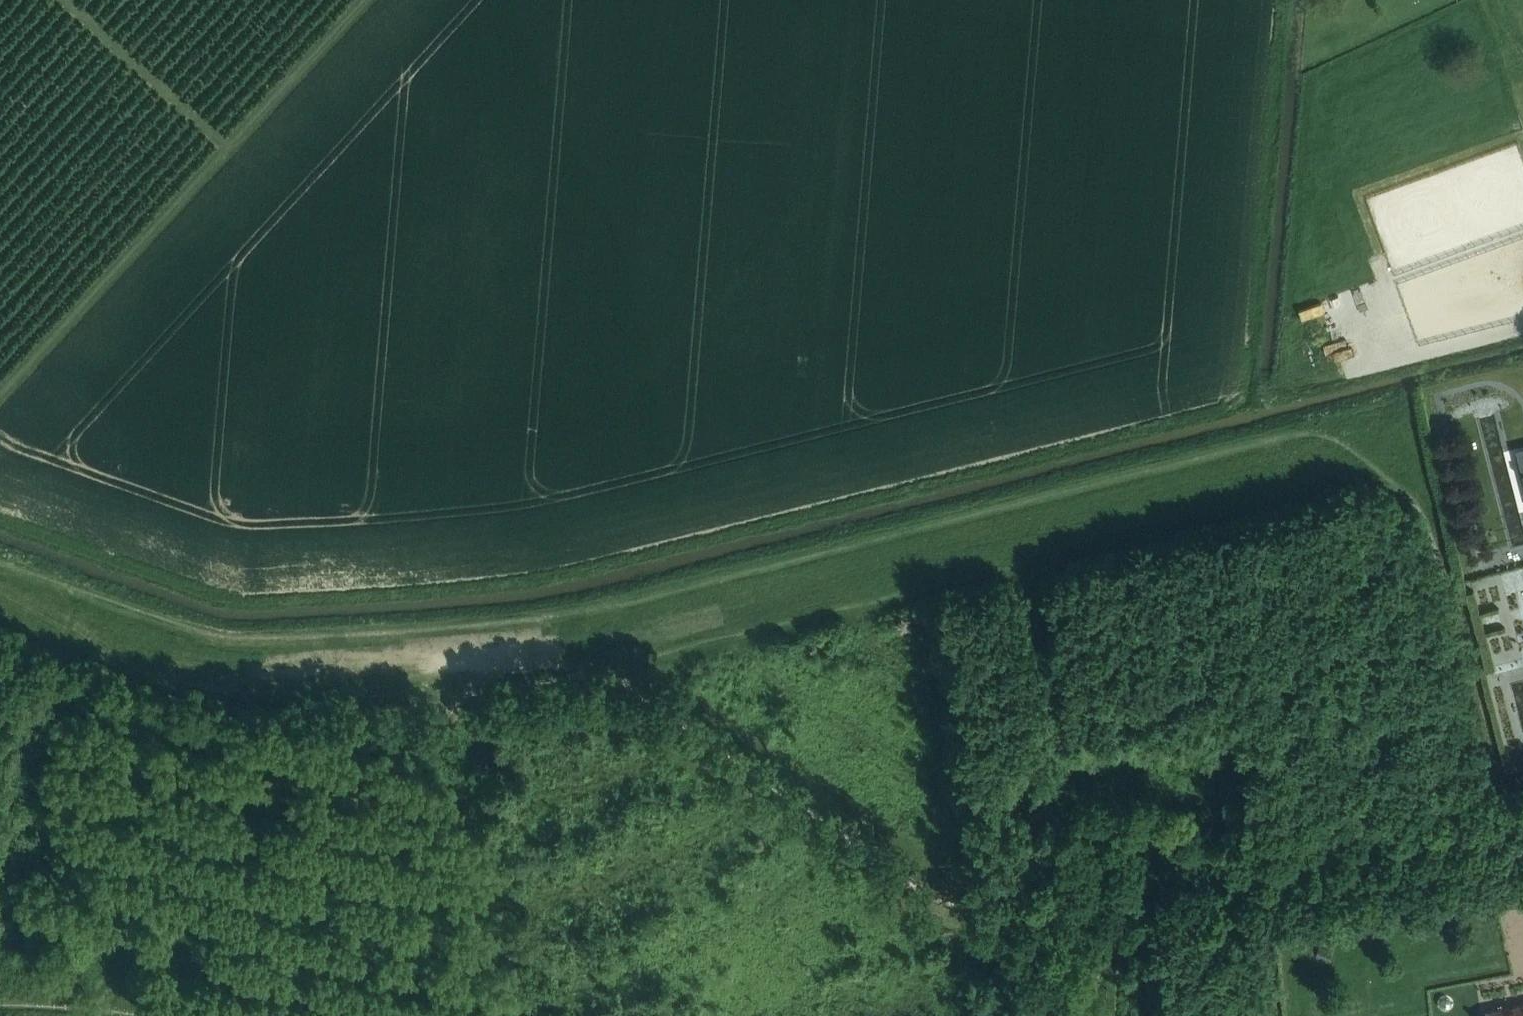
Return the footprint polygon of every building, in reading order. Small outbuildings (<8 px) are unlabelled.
[(1488,1012),(1489,1015),(1522,1015),(1522,1005),(1488,1012)]
